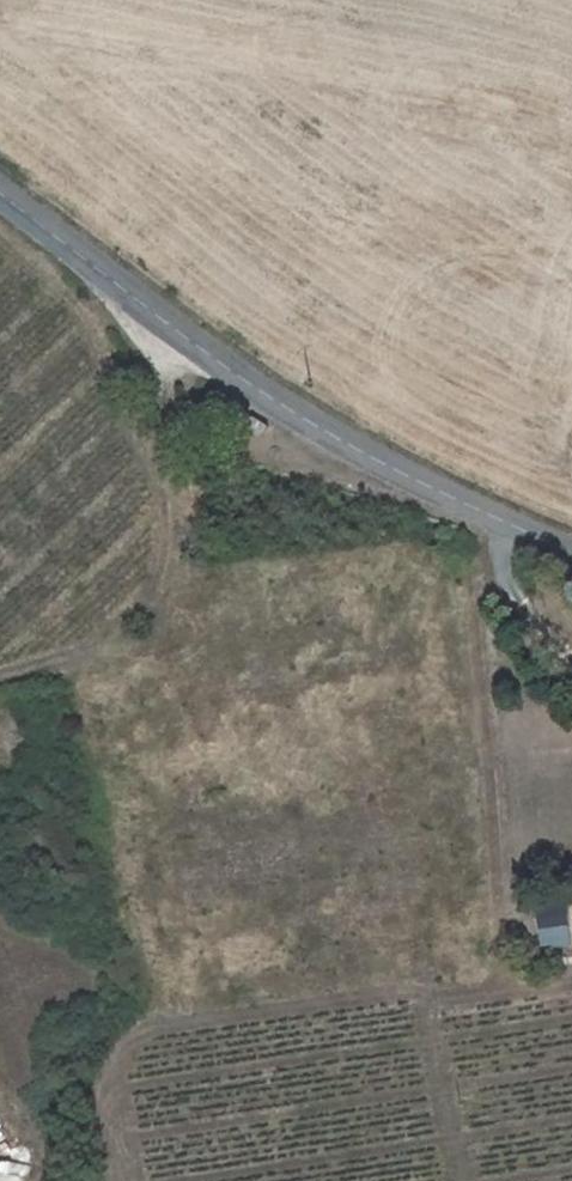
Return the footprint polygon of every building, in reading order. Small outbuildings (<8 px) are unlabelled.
[(569,907),(537,909),(539,950),(571,948),(569,907)]
